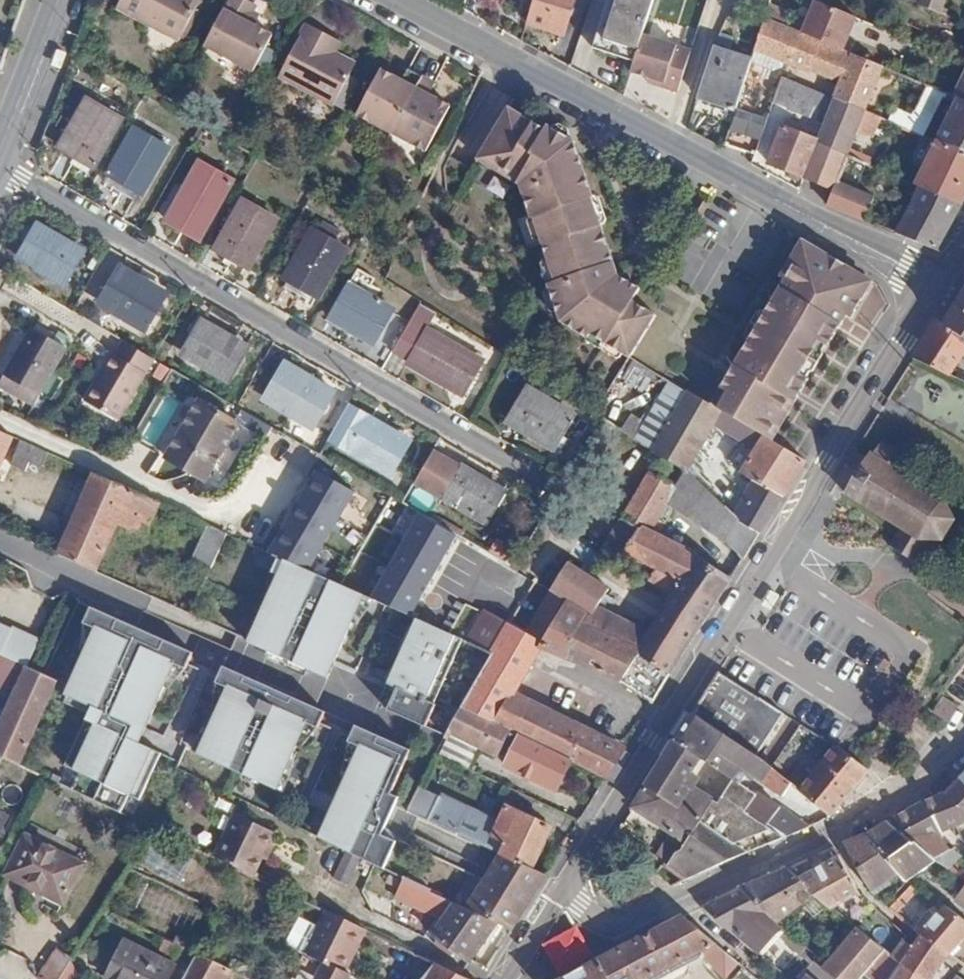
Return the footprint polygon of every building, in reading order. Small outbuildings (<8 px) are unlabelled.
[(117,6),(178,38),(200,0),(120,0),(117,6)] [(204,43),(253,68),(272,34),(247,21),(256,4),(247,0),(227,0),(204,43)] [(528,21),(545,26),(563,31),(572,0),(534,0),(528,21)] [(594,45),(604,49),(634,58),(652,0),(608,0),(594,45)] [(943,13),(948,0),(911,0),(943,13)] [(894,64),(765,4),(748,60),(763,67),(771,66),(774,59),(811,75),(821,50),(856,66),(841,98),(871,111),(894,64)] [(307,24),(280,74),(334,103),(356,62),(335,50),(341,40),(307,24)] [(694,47),(643,30),(629,72),(655,81),(680,89),(694,47)] [(734,106),(748,60),(712,48),(698,95),(716,101),(734,106)] [(390,131),(421,75),(405,67),(400,77),(379,66),(356,111),(390,131)] [(831,121),(841,98),(779,71),(772,95),(831,121)] [(434,82),(421,75),(390,131),(424,149),(448,103),(429,92),(434,82)] [(894,107),(889,122),(927,135),(941,91),(930,88),(921,116),(894,107)] [(960,96),(938,140),(963,152),(963,97),(960,96)] [(119,115),(90,98),(61,146),(90,163),(119,115)] [(871,111),(841,98),(831,121),(823,140),(806,175),(835,188),(852,152),(871,111)] [(592,328),(632,353),(657,313),(633,298),(639,286),(632,281),(618,271),(572,141),(545,131),(544,133),(534,127),(508,111),(477,162),(519,188),(553,275),(549,280),(561,315),(589,333),(592,328)] [(773,123),(740,114),(729,148),(762,157),(773,123)] [(789,167),(806,175),(823,140),(789,124),(772,159),(789,167)] [(168,146),(139,128),(110,176),(139,194),(168,146)] [(938,140),(917,184),(921,185),(962,204),(963,200),(963,152),(938,140)] [(852,152),(828,205),(877,225),(889,200),(865,189),(875,164),(852,152)] [(206,163),(170,220),(196,236),(232,179),(206,163)] [(949,227),(962,204),(921,185),(895,233),(937,250),(949,227)] [(247,203),(219,250),(247,267),(276,220),(247,203)] [(84,251),(40,224),(20,255),(65,283),(84,251)] [(314,233),(285,281),(313,299),(343,251),(314,233)] [(872,279),(800,239),(778,276),(784,278),(722,386),(731,393),(721,408),(651,365),(649,370),(673,385),(671,389),(681,395),(645,457),(677,480),(714,419),(758,446),(743,472),(756,479),(746,497),(751,501),(739,523),(757,537),(781,499),(804,461),(766,439),(776,420),(785,427),(796,407),(798,401),(789,396),(833,322),(839,325),(845,314),(850,317),(853,311),(872,279)] [(169,295),(121,266),(98,305),(146,335),(169,295)] [(396,307),(349,280),(328,316),(373,344),(396,307)] [(940,327),(963,338),(963,289),(940,327)] [(485,355),(429,327),(436,315),(420,306),(395,350),(409,358),(406,365),(463,394),(485,355)] [(251,346),(201,317),(178,356),(229,385),(251,346)] [(940,327),(933,324),(923,341),(912,358),(951,372),(963,351),(963,338),(940,327)] [(68,349),(33,329),(5,377),(40,397),(68,349)] [(121,430),(159,368),(131,350),(120,366),(117,364),(106,381),(108,383),(103,391),(100,391),(88,411),(121,430)] [(912,358),(891,393),(930,405),(936,395),(946,398),(949,391),(963,397),(963,377),(951,372),(912,358)] [(337,389),(285,361),(261,402),(313,432),(337,389)] [(574,411),(526,383),(504,419),(554,449),(574,411)] [(237,421),(197,398),(163,455),(202,479),(237,421)] [(414,438),(350,401),(331,439),(391,475),(414,438)] [(0,432),(0,474),(16,440),(0,432)] [(854,449),(836,480),(847,487),(844,494),(895,530),(889,539),(917,558),(928,541),(938,542),(951,520),(940,496),(889,464),(896,452),(884,441),(873,455),(854,449)] [(438,453),(418,484),(487,525),(506,494),(438,453)] [(304,494),(341,513),(354,490),(317,469),(304,494)] [(161,510),(96,479),(59,556),(100,576),(122,531),(144,541),(161,510)] [(740,564),(755,538),(679,485),(667,501),(645,487),(621,530),(643,542),(659,515),(715,551),(716,548),(740,564)] [(288,520),(325,540),(341,513),(304,494),(288,520)] [(283,556),(309,568),(325,540),(288,520),(270,550),(283,556)] [(208,525),(191,559),(210,569),(227,535),(208,525)] [(621,530),(606,555),(680,589),(694,566),(643,542),(621,530)] [(497,539),(491,551),(510,562),(517,550),(497,539)] [(309,568),(283,556),(246,635),(287,654),(291,646),(305,653),(301,661),(324,672),(362,593),(309,568)] [(728,582),(694,566),(680,589),(714,605),(728,582)] [(714,605),(680,589),(646,642),(596,618),(607,600),(569,576),(552,605),(558,611),(589,629),(586,635),(670,678),(714,605)] [(98,630),(69,691),(147,729),(177,668),(188,673),(196,657),(94,609),(86,625),(98,630)] [(652,706),(670,678),(586,635),(589,629),(558,611),(544,638),(486,611),(474,638),(502,650),(463,715),(569,768),(604,784),(622,754),(512,704),(541,659),(622,688),(652,706)] [(379,697),(389,701),(386,706),(424,724),(434,702),(432,701),(461,639),(416,618),(379,697)] [(316,713),(215,668),(208,684),(221,690),(206,720),(283,756),(298,725),(308,730),(316,713)] [(52,683),(24,670),(0,723),(0,758),(14,765),(52,683)] [(715,676),(702,694),(745,724),(756,707),(715,676)] [(93,710),(65,768),(77,774),(69,792),(118,815),(126,797),(139,803),(161,756),(139,746),(147,729),(69,691),(66,697),(93,710)] [(745,724),(702,694),(689,718),(753,765),(769,741),(745,724)] [(935,714),(949,721),(957,705),(943,698),(935,714)] [(569,768),(463,715),(451,741),(512,770),(510,775),(557,798),(569,768)] [(753,765),(689,718),(680,731),(672,744),(694,764),(720,787),(784,841),(809,830),(741,778),(744,773),(780,799),(787,789),(753,765)] [(283,756),(206,720),(190,756),(267,792),(283,756)] [(404,756),(349,730),(341,745),(330,740),(315,770),(390,806),(392,801),(385,797),(404,756)] [(694,764),(672,744),(657,767),(643,789),(667,805),(694,764)] [(826,758),(816,772),(846,800),(860,784),(826,758)] [(376,836),(390,806),(315,770),(300,805),(310,811),(300,834),(377,870),(390,845),(376,836)] [(846,800),(816,772),(795,797),(831,821),(846,800)] [(942,800),(963,822),(963,772),(942,800)] [(745,858),(784,841),(720,787),(695,824),(745,858)] [(667,805),(643,789),(637,799),(631,809),(681,843),(677,848),(677,856),(684,854),(699,828),(695,824),(667,805)] [(942,800),(921,805),(885,825),(939,863),(944,858),(929,846),(963,826),(963,822),(942,800)] [(263,830),(225,811),(204,855),(242,874),(263,830)] [(552,832),(507,811),(492,842),(504,848),(498,858),(533,873),(552,832)] [(0,813),(0,852),(15,821),(0,813)] [(956,876),(939,863),(885,825),(867,834),(897,877),(901,881),(918,874),(942,893),(956,876)] [(686,885),(745,858),(699,828),(684,854),(677,856),(666,869),(686,885)] [(897,877),(867,834),(841,846),(863,880),(879,873),(885,883),(897,877)] [(85,870),(31,844),(14,878),(50,896),(48,900),(67,909),(85,870)] [(533,873),(498,858),(471,915),(497,927),(511,933),(545,879),(533,873)] [(861,895),(838,861),(798,879),(829,907),(831,910),(861,895)] [(784,930),(829,907),(798,879),(787,869),(745,889),(702,910),(744,945),(780,927),(784,930)] [(469,963),(497,927),(471,915),(398,880),(389,900),(443,927),(432,941),(469,963)] [(916,931),(922,935),(945,951),(963,923),(936,902),(916,931)] [(684,919),(567,978),(653,978),(691,959),(715,978),(736,978),(744,968),(684,919)] [(336,920),(315,963),(347,978),(374,978),(391,948),(336,920)] [(559,973),(593,953),(577,925),(542,945),(559,973)] [(839,978),(857,978),(884,947),(858,926),(822,966),(839,978)] [(911,978),(926,978),(945,951),(922,935),(914,948),(900,969),(911,978)] [(906,943),(893,962),(900,969),(914,948),(906,943)] [(128,944),(108,978),(167,978),(172,969),(128,944)] [(53,978),(74,978),(83,959),(65,951),(53,978)] [(184,978),(226,978),(229,974),(196,956),(184,978)] [(294,978),(347,978),(315,963),(305,958),(294,978)] [(893,962),(882,978),(911,978),(900,969),(893,962)] [(813,970),(806,978),(825,978),(813,970)] [(437,971),(432,978),(454,978),(437,971)]
